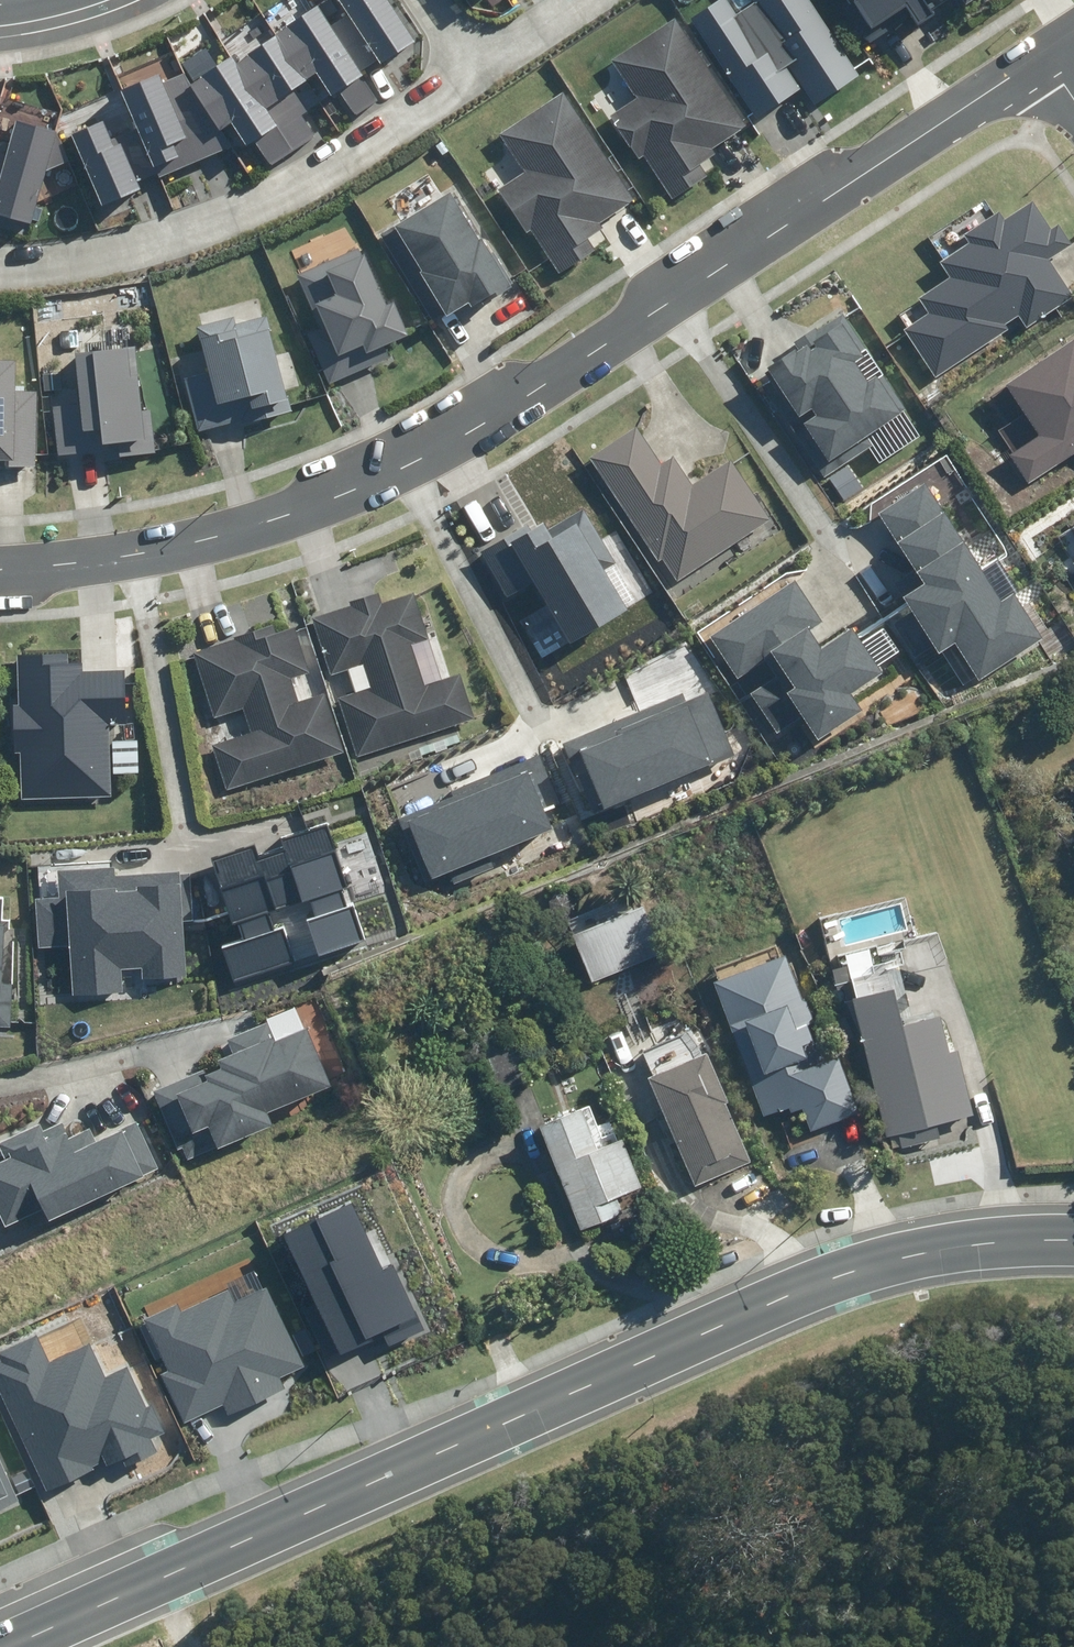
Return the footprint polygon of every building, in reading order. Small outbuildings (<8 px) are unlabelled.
[(218,132),(232,123),(246,145),(253,140),(269,164),(315,134),(303,116),(339,92),(353,113),(378,97),(361,72),(378,60),(381,64),(418,39),(392,0),(339,0),(349,15),(332,26),(319,7),(236,63),(232,56),(190,84),(186,74),(164,83),(161,75),(122,91),(137,129),(111,139),(104,121),(73,134),(102,204),(141,189),(138,180),(157,172),(159,177),(226,150),(218,132)] [(782,71),(779,73),(767,54),(758,59),(731,18),(737,14),(727,0),(724,0),(692,22),(758,121),(798,94),(782,71)] [(815,107),(862,79),(815,0),(751,0),(815,107)] [(873,46),(903,24),(913,38),(944,16),(933,0),(841,0),(873,46)] [(751,123),(672,20),(613,66),(638,97),(611,118),(641,158),(651,150),(685,194),(717,170),(707,157),(751,123)] [(498,191),(525,232),(531,228),(561,273),(597,249),(588,235),(636,203),(562,92),(499,134),(524,173),(498,191)] [(46,170),(69,162),(57,131),(15,119),(5,153),(0,152),(0,215),(31,224),(46,170)] [(458,190),(394,227),(447,318),(510,282),(458,190)] [(1005,218),(999,208),(961,232),(969,244),(941,262),(950,276),(915,297),(924,311),(903,324),(934,375),(1009,328),(1005,321),(1018,313),(1026,326),(1069,298),(1044,259),(1067,245),(1052,222),(1046,226),(1031,202),(1005,218)] [(307,336),(329,384),(389,357),(384,344),(407,334),(392,301),(386,304),(360,246),(298,273),(322,329),(307,336)] [(796,347),(765,367),(829,459),(906,406),(838,307),(791,340),(796,347)] [(184,378),(198,430),(241,419),(243,425),(293,412),(268,317),(237,325),(235,318),(198,328),(209,372),(184,378)] [(81,356),(76,357),(82,432),(101,431),(102,445),(125,443),(126,458),(153,456),(142,318),(78,323),(81,356)] [(1004,384),(1039,434),(1007,457),(1027,486),(1073,453),(1073,335),(1073,334),(1004,384)] [(42,471),(48,384),(22,382),(24,355),(0,354),(0,469),(42,471)] [(636,426),(589,458),(678,586),(771,521),(727,457),(692,482),(673,456),(662,463),(636,426)] [(1001,600),(925,482),(878,512),(924,584),(903,598),(939,654),(956,644),(979,680),(1044,638),(1014,591),(1001,600)] [(558,519),(552,508),(476,551),(508,609),(531,596),(566,657),(637,617),(610,571),(625,563),(590,501),(558,519)] [(802,716),(817,739),(861,710),(850,692),(880,672),(852,630),(821,650),(809,633),(824,623),(796,580),(708,637),(737,680),(774,655),(785,671),(751,693),(777,732),(802,716)] [(382,589),(349,598),(350,603),(314,612),(330,674),(365,665),(370,684),(339,692),(355,753),(474,722),(462,674),(426,683),(415,640),(434,635),(423,592),(386,602),(382,589)] [(272,619),(193,648),(217,716),(246,706),(254,729),(212,745),(228,791),(345,748),(324,689),(299,698),(292,678),(312,671),(293,621),(275,628),(272,619)] [(20,662),(10,662),(8,745),(22,745),(20,793),(112,796),(114,736),(139,737),(141,664),(69,662),(69,649),(21,647),(20,662)] [(565,743),(594,812),(735,753),(710,692),(685,702),(682,695),(565,743)] [(448,872),(454,885),(495,868),(491,856),(553,831),(545,810),(559,804),(538,753),(450,788),(454,797),(398,819),(424,882),(448,872)] [(222,949),(233,984),(296,964),(283,925),(273,928),(268,911),(311,897),(318,918),(307,922),(318,955),(366,940),(327,824),(280,839),(285,853),(259,861),(255,849),(212,863),(232,924),(239,921),(246,941),(222,949)] [(72,994),(122,992),(121,969),(141,968),(141,978),(185,976),(183,920),(193,920),(190,873),(116,876),(115,868),(58,871),(59,898),(36,899),(39,948),(70,947),(72,994)] [(571,935),(589,983),(666,953),(647,905),(571,935)] [(711,976),(763,1114),(787,1104),(789,1108),(800,1104),(810,1129),(858,1110),(836,1052),(823,1057),(815,1033),(811,1035),(806,1022),(813,1019),(804,996),(801,997),(783,949),(711,976)] [(866,1025),(858,1027),(859,1033),(853,1035),(862,1072),(869,1071),(886,1136),(890,1135),(893,1148),(940,1136),(936,1123),(973,1114),(962,1069),(918,1081),(902,1016),(896,1018),(892,1000),(862,1008),(866,1025)] [(206,1069),(156,1084),(180,1166),(219,1155),(216,1146),(275,1128),(270,1110),(329,1092),(309,1025),(273,1036),(270,1026),(200,1046),(206,1069)] [(510,1034),(488,1042),(504,1086),(526,1079),(510,1034)] [(696,1043),(648,1062),(651,1069),(647,1071),(694,1183),(748,1161),(722,1098),(726,1096),(704,1045),(698,1047),(696,1043)] [(621,1211),(614,1194),(640,1183),(620,1134),(595,1144),(579,1103),(536,1120),(579,1228),(621,1211)] [(5,1227),(42,1209),(47,1220),(159,1168),(137,1122),(94,1142),(88,1128),(69,1137),(63,1123),(43,1132),(40,1124),(0,1143),(0,1150),(5,1160),(0,1163),(0,1216),(5,1227)] [(283,1235),(341,1354),(382,1334),(387,1345),(424,1327),(394,1265),(384,1270),(351,1202),(283,1235)] [(619,1227),(602,1235),(607,1245),(624,1238),(619,1227)] [(223,1406),(227,1416),(285,1390),(279,1377),(303,1367),(267,1288),(236,1302),(230,1289),(180,1312),(177,1304),(143,1319),(145,1323),(140,1325),(156,1360),(163,1357),(169,1373),(161,1376),(182,1424),(223,1406)] [(1002,1291),(987,1292),(988,1310),(1003,1309),(1002,1291)] [(49,1494),(121,1459),(125,1467),(155,1452),(150,1440),(166,1432),(152,1405),(148,1407),(128,1366),(105,1377),(88,1343),(49,1362),(37,1335),(0,1353),(0,1360),(2,1363),(0,1364),(0,1393),(49,1494)] [(17,1499),(0,1462),(0,1506),(17,1499)]
